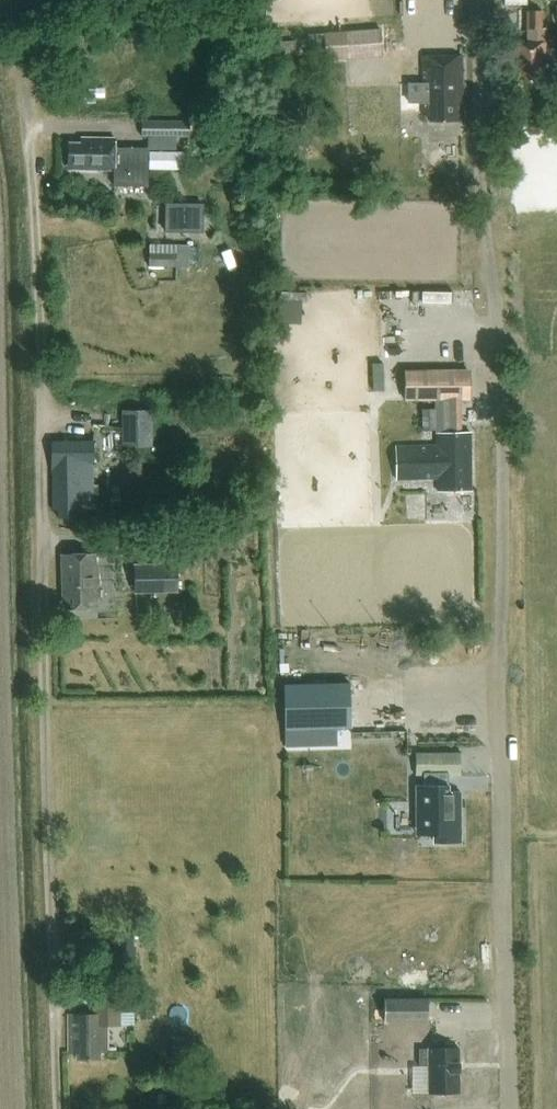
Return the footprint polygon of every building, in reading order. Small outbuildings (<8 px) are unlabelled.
[(547,74),(546,42),(546,28),(542,28),(542,10),(528,10),(528,42),(515,42),(515,75),(521,74),(521,81),(541,81),(541,74),(547,74)] [(325,60),(381,56),(379,29),(323,33),(325,60)] [(423,56),(423,82),(408,82),(408,104),(424,104),(424,115),(431,115),(431,122),(463,121),(463,55),(423,56)] [(73,81),(65,83),(67,103),(76,102),(73,81)] [(141,120),(141,136),(189,137),(189,121),(141,120)] [(384,122),(384,136),(399,136),(398,122),(384,122)] [(150,146),(116,146),(116,138),(81,138),(81,143),(70,143),(69,163),(76,163),(76,169),(115,170),(115,187),(150,187),(150,146)] [(167,204),(166,231),(203,232),(203,204),(167,204)] [(149,248),(148,266),(176,267),(176,240),(167,239),(167,249),(149,248)] [(471,400),(471,369),(404,370),(405,401),(471,400)] [(422,429),(445,427),(443,408),(421,409),(422,429)] [(149,409),(121,410),(122,446),(150,445),(149,409)] [(437,433),(437,444),(394,445),(395,480),(438,479),(438,491),(472,491),(471,432),(459,432),(459,428),(450,428),(451,433),(437,433)] [(94,463),(93,441),(52,441),(53,464),(58,464),(58,470),(53,470),(53,509),(59,509),(59,517),(78,517),(78,509),(83,509),(83,470),(79,470),(79,464),(94,463)] [(98,608),(96,553),(62,554),(64,609),(98,608)] [(179,592),(178,564),(134,565),(135,593),(179,592)] [(350,683),(284,685),(285,729),(303,729),(351,727),(350,683)] [(285,729),(285,746),(303,745),(303,729),(285,729)] [(461,775),(461,752),(416,753),(416,775),(461,775)] [(461,834),(461,792),(447,792),(447,785),(417,785),(417,803),(427,803),(427,835),(434,834),(434,841),(455,841),(455,834),(461,834)] [(137,929),(114,928),(114,971),(137,971),(137,929)] [(108,1053),(108,1024),(117,1024),(117,1015),(117,991),(93,991),(94,1013),(69,1014),(69,1053),(77,1053),(77,1059),(100,1059),(100,1053),(108,1053)] [(383,1021),(428,1021),(428,998),(383,998),(383,1021)] [(157,1009),(146,1009),(146,1019),(157,1019),(157,1009)] [(460,1092),(460,1048),(429,1048),(429,1049),(420,1049),(420,1066),(429,1066),(429,1092),(460,1092)]
